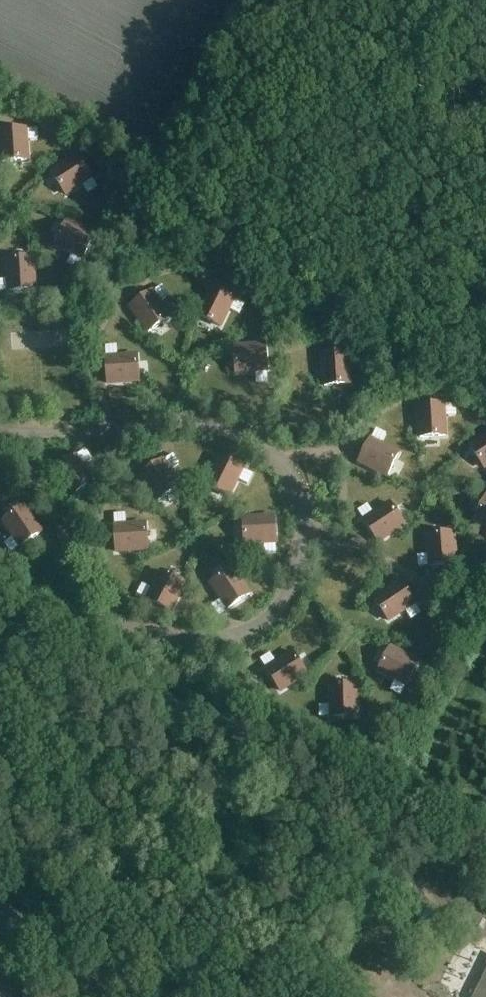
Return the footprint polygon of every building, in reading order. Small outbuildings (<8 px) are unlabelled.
[(28,143),(37,142),(36,128),(27,129),(28,143)] [(28,160),(26,129),(0,131),(0,136),(2,162),(28,160)] [(65,195),(91,178),(77,156),(51,173),(65,195)] [(87,194),(98,187),(93,180),(82,186),(87,194)] [(82,259),(94,235),(67,221),(55,244),(82,259)] [(77,269),(82,260),(72,254),(67,263),(77,269)] [(9,291),(35,289),(33,258),(7,260),(9,291)] [(8,291),(7,281),(0,282),(0,292),(8,291)] [(160,302),(167,297),(160,286),(153,291),(160,302)] [(220,327),(234,299),(211,287),(197,315),(220,327)] [(148,332),(169,318),(152,292),(130,306),(148,332)] [(238,316),(244,304),(235,299),(229,312),(238,316)] [(236,373),(267,371),(265,345),(234,347),(236,373)] [(106,357),(117,356),(117,347),(105,348),(106,357)] [(350,367),(360,367),(359,352),(349,353),(350,367)] [(324,386),(350,384),(348,353),(322,355),(324,386)] [(108,384),(139,381),(137,355),(106,358),(108,384)] [(204,357),(204,370),(230,369),(230,356),(204,357)] [(255,386),(268,385),(267,373),(254,374),(255,386)] [(446,418),(455,417),(455,404),(445,405),(446,418)] [(419,437),(445,436),(444,405),(418,406),(419,437)] [(392,450),(409,449),(407,415),(390,416),(392,450)] [(382,443),(386,436),(375,430),(371,438),(382,443)] [(485,467),(485,435),(470,447),(484,468),(485,467)] [(387,476),(398,453),(371,439),(359,462),(387,476)] [(84,450),(76,456),(82,465),(91,459),(84,450)] [(171,469),(180,463),(174,453),(165,459),(171,469)] [(71,496),(93,482),(82,465),(76,456),(54,470),(71,496)] [(229,497),(242,469),(219,457),(205,485),(229,497)] [(158,501),(180,487),(163,460),(141,474),(158,501)] [(247,486),(253,474),(245,470),(239,482),(247,486)] [(475,519),(485,524),(485,496),(475,519)] [(378,542),(404,525),(390,503),(364,521),(378,542)] [(362,517),(370,511),(366,505),(357,511),(362,517)] [(20,546),(42,532),(25,506),(3,521),(20,546)] [(114,525),(128,524),(127,514),(114,515),(114,525)] [(244,544),(275,543),(274,517),(243,518),(244,544)] [(116,552),(147,550),(145,524),(114,526),(116,552)] [(430,566),(456,564),(454,533),(428,535),(430,566)] [(10,553),(19,547),(13,538),(4,544),(10,553)] [(265,555),(276,554),(276,544),(264,545),(265,555)] [(417,567),(425,567),(424,557),(416,557),(417,567)] [(228,608),(249,594),(232,568),(211,583),(228,608)] [(170,611),(185,583),(161,572),(147,599),(170,611)] [(388,621),(414,603),(400,582),(374,599),(388,621)] [(146,599),(152,588),(142,583),(137,594),(146,599)] [(217,615),(226,609),(220,601),(212,606),(217,615)] [(410,622),(422,615),(416,606),(404,614),(410,622)] [(406,685),(418,662),(391,647),(378,670),(406,685)] [(280,691),(306,674),(292,652),(266,669),(280,691)] [(265,668),(276,661),(271,653),(260,660),(265,668)] [(400,696),(405,686),(395,681),(390,690),(400,696)] [(331,717),(357,716),(356,685),(330,686),(331,717)] [(319,717),(330,717),(329,705),(318,705),(319,717)] [(475,996),(485,996),(485,975),(475,996)]
